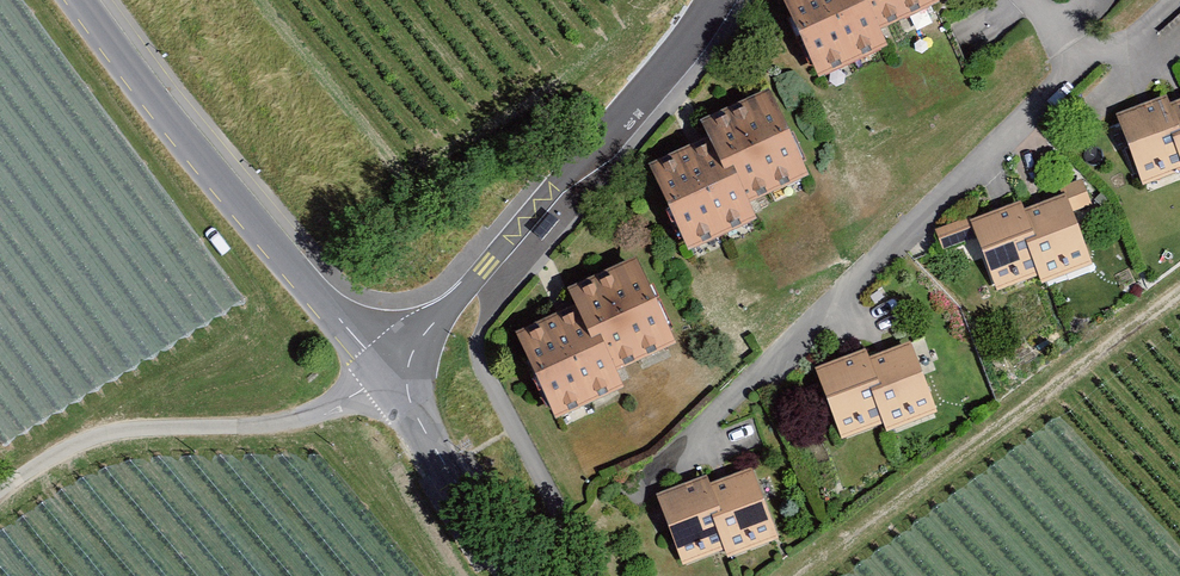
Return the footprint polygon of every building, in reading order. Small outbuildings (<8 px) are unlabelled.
[(811,85),(877,51),(869,35),(927,7),(924,0),(773,0),(811,85)] [(699,146),(640,170),(680,257),(747,225),(742,210),(801,182),(760,98),(692,125),(699,146)] [(1137,190),(1176,175),(1163,143),(1176,138),(1164,108),(1161,99),(1108,120),(1137,190)] [(1164,108),(1176,138),(1163,143),(1176,175),(1179,186),(1179,101),(1164,108)] [(1058,200),(1018,215),(1029,244),(1018,248),(1031,283),(1034,291),(1086,272),(1058,200)] [(1018,215),(1014,206),(963,226),(991,299),(1031,283),(1018,248),(1029,244),(1018,215)] [(567,309),(506,337),(545,422),(612,391),(604,373),(668,348),(627,262),(559,293),(567,309)] [(904,347),(863,363),(874,392),(863,397),(876,430),(879,439),(931,419),(904,347)] [(863,363),(859,354),(808,374),(836,445),(876,430),(863,397),(874,392),(863,363)] [(744,474),(703,490),(714,518),(704,522),(717,555),(720,562),(771,542),(744,474)] [(704,522),(714,518),(703,490),(700,482),(649,501),(676,571),(717,555),(704,522)]
